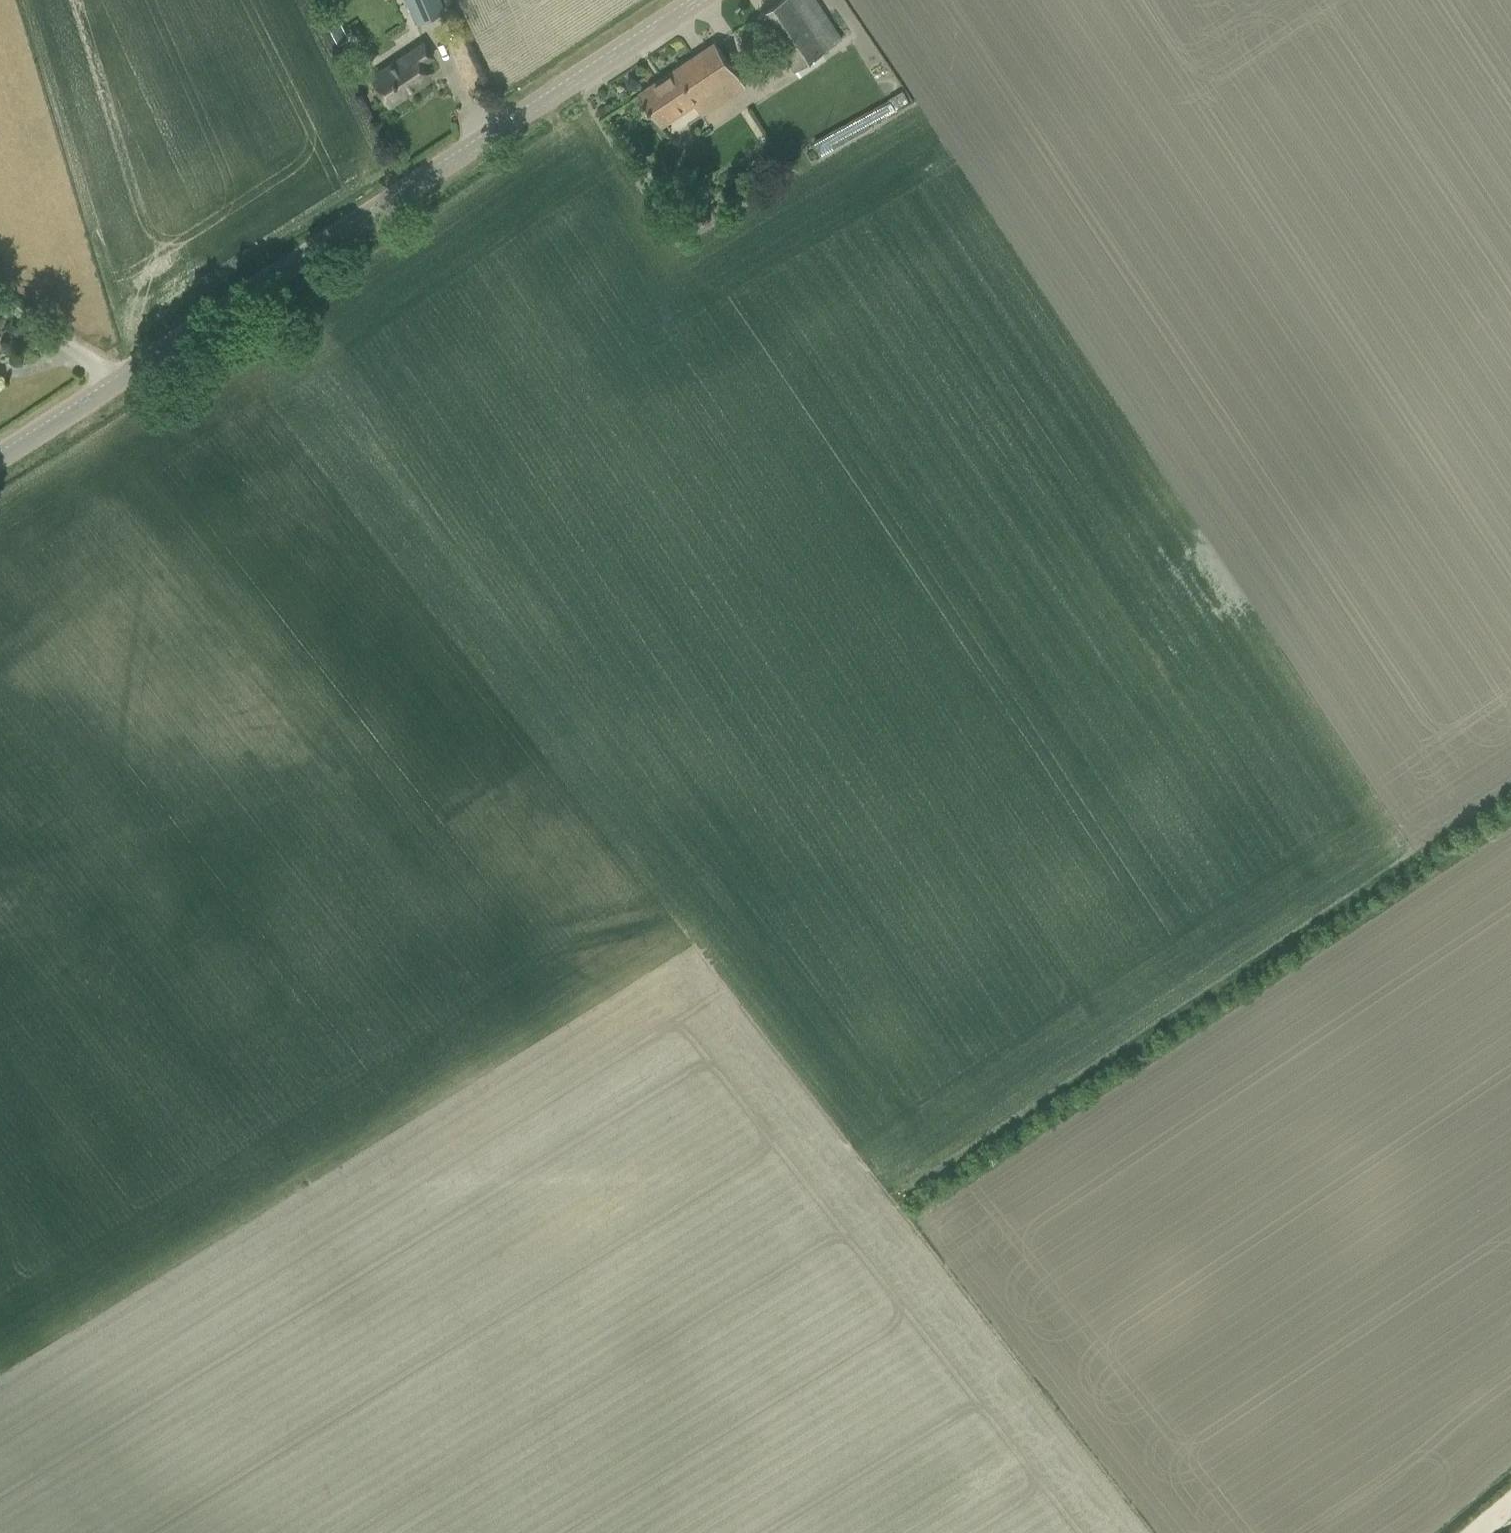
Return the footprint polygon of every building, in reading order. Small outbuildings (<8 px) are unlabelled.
[(406,4),(415,22),(444,9),(440,0),(404,0),(406,4)] [(759,14),(795,69),(842,39),(816,0),(780,0),(759,14)] [(368,75),(378,89),(389,105),(407,93),(405,90),(427,76),(420,65),(432,56),(421,40),(368,75)] [(639,94),(650,111),(660,125),(665,121),(666,123),(694,104),(701,115),(744,85),(716,43),(639,94)]
